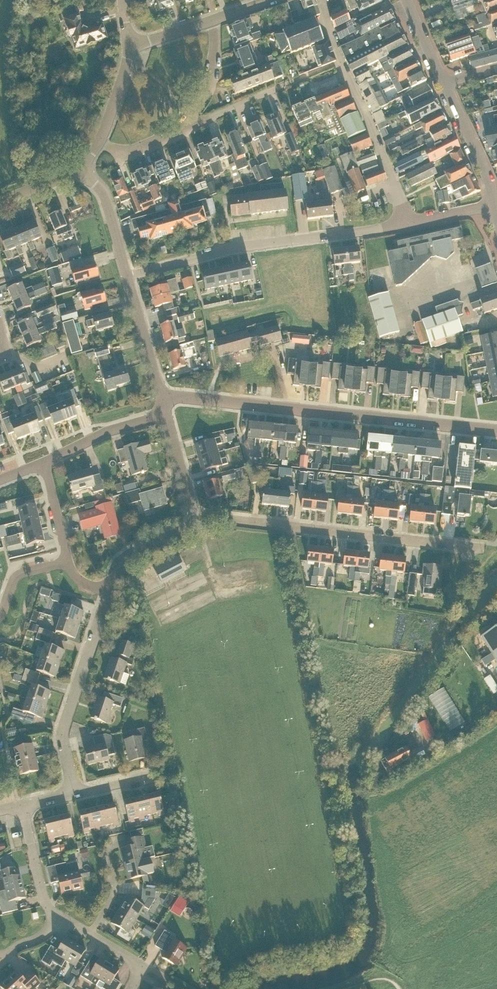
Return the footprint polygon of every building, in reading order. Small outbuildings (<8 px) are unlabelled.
[(72,2),(76,14),(84,11),(80,0),(79,0),(72,2)] [(173,6),(171,0),(149,0),(151,5),(153,4),(156,12),(157,12),(159,14),(163,13),(163,10),(165,9),(164,8),(173,6)] [(309,14),(298,18),(300,22),(319,15),(314,0),(300,0),(304,11),(308,9),(309,14)] [(349,12),(357,9),(358,13),(381,3),(380,0),(344,0),(349,12)] [(474,27),(476,31),(492,26),(496,24),(496,0),(490,0),(483,3),(487,14),(485,14),(486,15),(477,18),(480,25),(474,27)] [(350,22),(344,24),(345,24),(334,29),(339,41),(350,36),(346,29),(352,26),(354,30),(356,29),(357,31),(353,33),(356,39),(363,36),(395,21),(388,8),(363,20),(362,18),(355,21),(354,20),(350,22)] [(469,17),(466,9),(455,13),(455,14),(457,19),(458,21),(469,17)] [(298,18),(296,12),(290,14),(294,24),(300,22),(298,18)] [(330,19),(334,29),(344,24),(350,22),(345,12),(330,19)] [(71,38),(75,49),(85,46),(86,47),(95,44),(95,42),(106,39),(101,26),(88,30),(82,28),(78,16),(63,21),(70,39),(71,38)] [(245,21),(228,27),(235,46),(249,41),(250,43),(261,39),(259,33),(253,35),(253,37),(251,38),(248,30),(253,28),(250,20),(245,21)] [(323,41),(314,20),(282,32),(289,51),(290,54),(323,41)] [(349,44),(339,48),(345,61),(346,61),(352,74),(364,68),(378,61),(408,47),(407,46),(401,34),(395,21),(363,36),(363,38),(355,41),(349,44)] [(289,51),(282,32),(274,36),(281,55),(289,51)] [(475,53),(476,56),(485,54),(482,47),(479,37),(471,39),(469,35),(446,44),(452,61),(475,53)] [(335,61),(328,41),(311,48),(318,67),(321,66),(321,67),(335,61)] [(248,46),(233,51),(242,74),(258,68),(253,55),(252,55),(248,46)] [(408,47),(378,61),(385,75),(387,74),(414,60),(408,47)] [(485,54),(476,56),(470,57),(473,69),(496,63),(496,50),(490,52),(485,54)] [(265,59),(267,65),(274,62),(272,57),(265,59)] [(414,60),(387,74),(392,85),(420,72),(414,60)] [(33,66),(37,78),(46,75),(42,63),(33,66)] [(277,63),(261,69),(245,75),(229,81),(235,95),(251,89),(266,83),(282,77),(277,63)] [(420,72),(392,85),(397,95),(410,88),(411,89),(425,82),(420,72)] [(374,79),(358,87),(369,110),(371,113),(380,109),(387,105),(374,79)] [(404,95),(397,99),(398,101),(400,100),(406,111),(433,98),(427,86),(405,96),(404,95)] [(344,87),(321,96),(327,108),(333,105),(349,99),(344,87)] [(337,137),(345,134),(340,121),(333,105),(327,108),(321,96),(306,103),(319,133),(326,130),(329,136),(333,135),(334,137),(337,135),(337,137)] [(406,112),(398,116),(400,121),(406,118),(410,126),(426,118),(426,119),(440,112),(440,111),(434,98),(433,98),(406,111),(406,112)] [(350,100),(334,107),(340,121),(356,113),(350,100)] [(300,129),(311,124),(315,131),(316,131),(317,134),(319,133),(306,103),(303,104),(304,105),(300,107),(300,106),(292,109),(300,129)] [(380,111),(371,115),(372,116),(376,125),(385,121),(380,111)] [(420,124),(413,127),(416,132),(422,129),(425,134),(446,124),(440,112),(426,119),(427,120),(420,124)] [(356,113),(340,121),(345,134),(346,133),(349,138),(364,131),(356,113)] [(265,120),(273,139),(285,134),(277,115),(265,120)] [(494,117),(496,129),(486,130),(490,150),(492,149),(493,151),(495,167),(496,167),(496,117),(494,117)] [(385,121),(376,125),(379,131),(389,126),(386,121),(385,121)] [(258,138),(260,143),(264,153),(271,150),(268,142),(271,141),(268,134),(265,135),(259,122),(246,128),(252,140),(258,138)] [(295,124),(289,126),(291,131),(292,134),(294,139),(300,136),(295,124)] [(425,135),(398,148),(402,157),(425,146),(423,142),(430,138),(433,145),(453,136),(446,124),(425,134),(425,135)] [(231,156),(234,164),(237,171),(247,167),(240,148),(244,146),(238,131),(226,136),(233,155),(231,156)] [(291,134),(286,137),(288,142),(286,143),(291,154),(298,152),(291,134)] [(349,140),(354,153),(371,146),(365,134),(349,140)] [(383,139),(381,140),(385,147),(396,142),(392,135),(388,136),(383,139)] [(427,149),(427,150),(424,151),(429,164),(431,163),(438,159),(459,149),(453,136),(433,145),(427,149)] [(226,160),(228,160),(224,150),(219,139),(207,144),(211,155),(219,175),(223,173),(222,169),(219,161),(225,159),(226,160)] [(220,176),(219,175),(211,155),(207,144),(194,149),(202,168),(203,169),(204,169),(204,167),(209,165),(214,178),(220,176)] [(324,144),(317,147),(321,158),(328,155),(324,144)] [(445,176),(435,180),(440,191),(441,191),(449,187),(450,186),(472,175),(459,150),(449,155),(453,163),(443,168),(445,172),(444,173),(445,176)] [(170,159),(177,175),(180,183),(193,178),(190,170),(195,168),(189,151),(170,159)] [(361,178),(358,169),(359,169),(358,167),(357,167),(355,160),(355,159),(352,152),(340,157),(346,174),(347,173),(354,193),(365,189),(376,184),(386,180),(382,171),(364,178),(363,177),(361,178)] [(357,167),(358,167),(376,160),(374,153),(355,160),(355,159),(355,160),(357,167)] [(419,153),(393,166),(397,174),(423,162),(421,158),(419,153)] [(175,178),(172,171),(171,171),(168,172),(164,161),(152,166),(159,185),(175,178)] [(375,161),(359,167),(362,176),(378,171),(375,161)] [(429,164),(405,176),(411,188),(433,176),(437,175),(431,163),(429,164)] [(240,179),(237,171),(234,164),(229,166),(234,181),(240,179)] [(266,164),(258,167),(265,182),(272,179),(266,164)] [(150,177),(154,175),(150,167),(147,169),(146,168),(145,167),(138,170),(139,171),(131,174),(136,187),(138,189),(144,186),(145,190),(147,189),(148,193),(150,192),(152,197),(147,199),(148,200),(143,202),(143,201),(139,202),(143,212),(155,207),(154,203),(161,200),(154,182),(152,183),(150,177)] [(251,169),(256,184),(264,181),(258,167),(251,169)] [(322,171),(331,194),(342,190),(334,167),(322,171)] [(321,170),(314,173),(316,180),(323,177),(321,170)] [(305,174),(292,176),(295,202),(308,200),(305,174)] [(472,176),(472,175),(450,186),(449,187),(452,193),(458,191),(458,192),(459,194),(462,199),(464,198),(480,191),(472,176)] [(121,204),(129,200),(135,214),(141,211),(133,191),(128,194),(121,178),(112,182),(121,204)] [(197,193),(207,189),(207,188),(206,185),(205,182),(194,187),(196,192),(197,193)] [(206,185),(207,188),(207,189),(210,194),(210,195),(216,193),(217,192),(213,182),(206,185)] [(250,215),(287,211),(285,192),(283,192),(282,185),(260,187),(261,195),(248,196),(248,197),(229,199),(232,217),(250,215)] [(448,197),(447,191),(443,192),(437,193),(439,205),(449,203),(448,197)] [(170,197),(165,193),(160,194),(164,205),(172,202),(170,197)] [(317,195),(319,218),(333,217),(331,202),(323,203),(322,194),(317,195)] [(305,205),(307,220),(319,218),(317,195),(312,195),(313,204),(305,205)] [(177,228),(178,232),(192,229),(191,226),(205,222),(204,217),(209,216),(205,201),(180,208),(178,202),(168,205),(170,211),(171,211),(172,218),(174,217),(175,221),(176,221),(178,228),(177,228)] [(154,208),(156,215),(166,212),(164,205),(154,208)] [(137,230),(140,240),(150,238),(150,240),(178,232),(177,228),(178,228),(176,221),(175,221),(174,217),(172,218),(171,211),(170,211),(166,212),(156,215),(145,218),(145,219),(134,222),(136,230),(137,230)] [(73,238),(68,226),(66,227),(60,213),(49,218),(54,232),(57,238),(60,237),(62,236),(64,241),(73,238)] [(32,241),(40,238),(34,223),(23,228),(28,243),(27,243),(31,251),(35,250),(32,241)] [(21,261),(25,259),(23,254),(20,246),(27,243),(28,243),(23,228),(11,233),(17,247),(16,248),(19,256),(21,261)] [(435,258),(445,261),(453,254),(450,241),(462,239),(460,228),(426,236),(397,242),(398,251),(388,254),(395,288),(401,286),(431,258),(435,258)] [(7,261),(12,259),(9,251),(16,248),(17,247),(11,233),(0,237),(0,239),(5,251),(4,252),(7,261)] [(51,264),(58,261),(52,248),(46,251),(51,264)] [(77,248),(60,255),(63,263),(80,256),(77,248)] [(358,248),(345,250),(348,276),(349,281),(354,281),(352,268),(351,268),(351,264),(360,263),(358,248)] [(344,269),(343,270),(344,276),(348,276),(345,250),(332,251),(334,266),(344,265),(344,269)] [(22,263),(9,269),(12,277),(26,272),(22,263)] [(248,264),(236,266),(240,282),(252,280),(248,264)] [(73,277),(75,283),(83,281),(84,282),(89,280),(89,279),(98,277),(95,265),(81,269),(81,268),(73,270),(75,277),(73,277)] [(496,285),(491,265),(475,270),(482,290),(496,285)] [(236,266),(225,269),(228,285),(240,282),(236,266)] [(58,267),(46,270),(48,278),(49,277),(50,277),(53,287),(62,284),(62,282),(58,267)] [(225,269),(214,271),(217,287),(228,285),(225,269)] [(214,271),(202,274),(205,290),(217,287),(214,271)] [(182,282),(183,286),(184,290),(184,291),(185,290),(194,288),(194,287),(192,279),(182,282)] [(150,291),(153,300),(169,295),(173,294),(178,292),(179,292),(176,280),(160,284),(161,288),(150,291)] [(42,284),(31,288),(33,293),(44,289),(42,284)] [(21,285),(8,290),(12,302),(26,296),(33,293),(31,288),(24,291),(21,285)] [(44,289),(33,293),(35,298),(46,294),(44,289)] [(95,292),(94,290),(80,294),(85,311),(92,309),(91,306),(106,302),(105,300),(106,300),(104,294),(103,295),(102,290),(95,292)] [(26,296),(12,302),(17,313),(31,307),(28,301),(35,298),(33,293),(26,296)] [(368,299),(379,338),(398,332),(387,294),(368,299)] [(171,303),(169,295),(153,300),(155,308),(163,306),(165,312),(164,312),(166,318),(180,314),(178,308),(173,309),(172,303),(171,303)] [(484,315),(496,310),(496,300),(495,295),(479,301),(479,302),(470,305),(472,311),(482,308),(484,315)] [(437,316),(454,310),(461,307),(462,305),(457,304),(456,301),(457,301),(457,300),(435,308),(437,316)] [(53,305),(35,312),(38,319),(56,311),(53,305)] [(64,305),(57,307),(60,315),(62,323),(77,319),(75,310),(66,313),(64,305)] [(461,307),(454,310),(456,317),(462,315),(461,315),(460,312),(461,307)] [(454,310),(437,316),(422,321),(429,344),(462,333),(456,317),(454,310)] [(191,320),(194,319),(192,312),(176,316),(179,324),(191,320)] [(93,320),(86,322),(87,328),(94,326),(96,332),(113,327),(109,315),(93,319),(93,320)] [(53,318),(41,323),(41,324),(43,328),(55,323),(53,318)] [(31,320),(17,326),(22,337),(36,331),(43,328),(41,324),(38,325),(34,327),(31,320)] [(73,322),(62,325),(71,355),(81,352),(73,322)] [(177,340),(178,343),(184,342),(183,338),(185,337),(183,330),(175,332),(172,322),(160,326),(165,343),(177,340)] [(420,322),(413,325),(420,345),(427,342),(420,322)] [(57,328),(55,323),(43,328),(45,333),(57,328)] [(259,341),(261,346),(281,340),(277,327),(257,333),(257,334),(248,337),(250,343),(259,341)] [(36,331),(22,337),(27,348),(40,342),(38,337),(45,333),(43,328),(36,331)] [(206,333),(208,343),(214,342),(213,332),(206,333)] [(247,333),(215,342),(220,357),(251,348),(250,343),(248,337),(247,333)] [(481,338),(484,353),(496,350),(496,334),(481,338)] [(79,337),(82,352),(90,350),(87,336),(79,337)] [(291,344),(300,345),(301,337),(292,336),(291,344)] [(446,344),(444,339),(432,343),(434,349),(446,344)] [(62,341),(54,344),(56,350),(65,347),(62,341)] [(181,351),(168,355),(173,370),(185,367),(182,357),(188,355),(195,353),(192,343),(180,346),(181,351)] [(35,351),(40,362),(51,357),(57,355),(52,344),(46,346),(35,351)] [(107,347),(94,351),(95,353),(96,357),(97,357),(106,354),(109,354),(107,347)] [(484,353),(487,367),(496,366),(496,350),(484,353)] [(106,354),(97,357),(100,370),(110,368),(106,354)] [(293,386),(306,387),(309,365),(296,363),(296,360),(288,359),(286,375),(294,376),(293,386)] [(322,366),(309,365),(306,387),(320,389),(321,379),(328,380),(330,364),(322,363),(322,366)] [(337,390),(351,392),(353,369),(341,368),(341,365),(333,364),(331,380),(338,381),(337,390)] [(487,367),(490,382),(496,381),(496,366),(487,367)] [(100,370),(102,379),(104,379),(107,392),(115,390),(116,393),(128,389),(127,384),(129,384),(125,370),(113,374),(111,367),(110,368),(100,370)] [(375,368),(367,367),(366,371),(353,369),(351,392),(365,393),(366,384),(373,384),(375,368)] [(20,369),(9,374),(14,388),(17,395),(22,393),(19,386),(25,383),(26,385),(30,383),(26,374),(23,375),(20,369)] [(382,395),(396,397),(398,374),(385,373),(386,369),(378,369),(376,385),(383,385),(382,395)] [(37,372),(31,375),(35,385),(42,382),(37,372)] [(396,397),(410,398),(411,388),(418,389),(420,373),(412,372),(411,376),(398,374),(396,397)] [(428,390),(427,400),(441,401),(443,379),(430,377),(430,374),(422,373),(421,389),(428,390)] [(0,378),(0,385),(3,392),(14,388),(9,374),(0,378)] [(443,379),(441,401),(454,403),(455,393),(463,394),(465,377),(456,377),(456,380),(443,379)] [(34,387),(37,395),(48,391),(45,383),(34,387)] [(73,409),(79,406),(73,390),(55,397),(59,405),(65,421),(76,417),(73,409)] [(27,404),(23,393),(17,395),(22,406),(27,404)] [(22,406),(17,395),(13,397),(17,408),(22,406)] [(59,405),(53,407),(51,402),(39,406),(45,420),(50,418),(54,426),(65,421),(59,405)] [(25,412),(28,418),(22,420),(28,436),(40,431),(37,423),(42,421),(37,407),(25,412)] [(14,416),(2,421),(8,435),(14,432),(17,440),(28,436),(22,420),(16,422),(14,416)] [(254,448),(256,448),(256,451),(258,452),(262,452),(262,445),(260,445),(260,440),(261,425),(249,424),(248,439),(255,440),(254,448)] [(273,427),(261,425),(260,440),(271,441),(273,427)] [(280,448),(280,447),(283,447),(284,443),(283,443),(285,428),(273,427),(271,441),(278,442),(277,448),(280,448)] [(284,443),(295,444),(297,429),(285,428),(283,443),(284,443)] [(306,451),(316,452),(315,458),(318,458),(322,458),(322,452),(319,452),(321,431),(309,430),(306,451)] [(332,433),(321,431),(319,452),(322,452),(323,453),(324,447),(331,447),(332,433)] [(344,434),(332,433),(331,447),(338,448),(338,454),(342,455),(344,434)] [(344,434),(342,455),(347,455),(347,449),(359,450),(360,441),(356,441),(357,435),(344,434)] [(373,457),(375,457),(375,464),(378,464),(381,465),(382,457),(378,457),(380,438),(368,436),(367,451),(374,452),(373,457)] [(392,439),(380,438),(378,457),(382,457),(384,458),(384,453),(391,453),(392,439)] [(214,439),(194,445),(198,459),(218,453),(214,439)] [(404,440),(392,439),(391,453),(397,454),(397,459),(399,459),(402,459),(403,455),(404,440)] [(416,441),(404,440),(403,455),(402,459),(402,460),(405,461),(407,461),(408,455),(414,456),(416,441)] [(128,461),(132,476),(146,471),(142,456),(151,453),(151,452),(148,441),(124,448),(124,449),(117,451),(121,463),(128,461)] [(428,443),(416,441),(414,456),(421,457),(420,462),(423,462),(422,469),(425,469),(428,470),(429,463),(426,463),(428,443)] [(431,463),(431,458),(438,459),(440,444),(428,443),(426,463),(429,463),(431,463)] [(470,490),(474,461),(479,461),(479,463),(496,465),(496,453),(480,451),(480,452),(475,451),(475,448),(459,446),(454,488),(470,490)] [(218,453),(198,459),(202,472),(222,466),(218,453)] [(341,467),(340,473),(358,475),(359,470),(351,469),(351,468),(345,467),(341,467)] [(258,482),(254,468),(247,470),(251,484),(258,482)] [(432,468),(431,482),(441,483),(443,469),(432,468)] [(103,490),(99,475),(91,477),(89,469),(80,472),(80,474),(67,477),(72,493),(91,487),(93,493),(103,490)] [(234,470),(220,473),(223,482),(236,479),(234,470)] [(306,486),(307,474),(299,473),(298,485),(306,486)] [(322,483),(317,482),(318,474),(313,511),(325,512),(327,498),(321,497),(322,483)] [(262,492),(261,498),(262,498),(261,505),(274,506),(276,493),(271,492),(273,479),(265,478),(264,491),(263,491),(263,492),(262,492)] [(218,479),(205,483),(209,500),(223,496),(218,479)] [(313,511),(317,482),(311,482),(309,496),(303,495),(301,509),(313,511)] [(276,493),(275,506),(288,508),(290,494),(294,495),(295,488),(277,486),(276,493)] [(349,515),(351,501),(352,487),(347,487),(345,500),(339,499),(337,514),(349,515)] [(351,501),(349,515),(361,516),(363,502),(356,501),(358,488),(352,487),(351,501)] [(470,490),(454,488),(444,487),(441,515),(450,516),(451,506),(453,505),(454,496),(459,497),(457,518),(463,518),(463,516),(469,517),(471,498),(473,498),(474,491),(470,490)] [(141,495),(139,490),(136,490),(130,492),(125,493),(128,505),(141,501),(144,510),(166,504),(161,490),(141,495)] [(399,506),(392,505),(394,492),(388,491),(387,500),(387,505),(385,519),(397,521),(397,518),(399,507),(399,506)] [(421,523),(423,509),(425,495),(419,494),(419,496),(415,496),(415,503),(418,504),(418,508),(411,507),(409,522),(421,523)] [(429,509),(430,495),(425,495),(423,509),(421,523),(433,525),(435,510),(429,509)] [(387,505),(375,503),(373,518),(385,519),(387,505)] [(99,517),(81,523),(83,530),(101,525),(105,538),(119,534),(111,504),(96,508),(96,509),(99,517)] [(35,506),(18,510),(21,522),(38,518),(35,506)] [(38,518),(21,522),(23,534),(41,530),(38,518)] [(41,530),(23,534),(26,546),(44,542),(41,530)] [(16,536),(4,539),(6,546),(21,543),(19,538),(17,539),(16,536)] [(313,569),(312,577),(317,577),(319,564),(321,549),(309,548),(307,563),(313,563),(313,568),(313,569)] [(321,549),(319,564),(317,577),(323,578),(325,565),(331,565),(333,551),(321,549)] [(353,582),(357,553),(345,552),(343,567),(350,567),(349,582),(353,582)] [(357,553),(353,582),(352,591),(360,592),(361,582),(360,581),(361,575),(368,575),(369,570),(367,569),(368,555),(357,553)] [(161,584),(184,571),(175,555),(152,567),(161,584)] [(379,571),(386,572),(385,585),(384,589),(384,591),(388,592),(389,592),(390,586),(391,572),(393,557),(381,556),(379,571)] [(389,592),(388,592),(387,599),(393,600),(395,586),(395,587),(397,573),(403,574),(405,559),(393,557),(391,572),(390,586),(389,592)] [(423,565),(422,575),(424,576),(422,594),(436,596),(439,567),(423,565)] [(415,588),(417,575),(409,574),(406,596),(414,597),(415,588)] [(42,595),(51,597),(52,591),(43,588),(42,595)] [(79,626),(84,613),(69,608),(71,600),(60,596),(53,598),(51,601),(58,603),(57,605),(64,607),(60,619),(79,626)] [(75,639),(79,626),(60,619),(55,632),(75,639)] [(496,663),(496,627),(481,637),(491,654),(493,656),(496,663)] [(39,628),(37,634),(52,638),(54,632),(39,628)] [(37,634),(36,639),(50,644),(52,638),(37,634)] [(122,674),(126,664),(131,666),(133,660),(128,658),(129,656),(133,645),(121,641),(117,655),(119,655),(117,661),(111,659),(104,678),(125,686),(128,676),(122,674)] [(60,665),(63,656),(64,652),(45,645),(40,658),(60,665)] [(55,678),(60,665),(40,658),(36,672),(55,678)] [(25,669),(24,674),(38,679),(40,674),(25,669)] [(23,677),(22,680),(28,682),(36,685),(38,679),(24,674),(23,677)] [(27,699),(46,705),(50,693),(31,686),(27,699)] [(443,688),(429,697),(450,732),(464,723),(443,688)] [(91,718),(106,723),(112,705),(120,708),(123,699),(104,693),(102,699),(97,698),(91,718)] [(6,700),(14,702),(16,696),(8,694),(6,700)] [(42,719),(46,705),(27,699),(22,712),(13,709),(12,714),(25,719),(27,714),(42,719)] [(434,737),(426,721),(416,726),(424,742),(434,737)] [(8,739),(18,737),(16,728),(6,730),(8,739)] [(137,738),(124,741),(129,762),(145,758),(141,742),(147,741),(144,729),(136,731),(137,738)] [(85,749),(89,765),(108,760),(107,757),(115,755),(112,745),(110,737),(98,740),(99,745),(85,749)] [(17,762),(34,758),(31,745),(14,749),(17,762)] [(381,762),(387,773),(392,771),(391,769),(403,762),(411,758),(406,747),(398,752),(385,759),(381,762)] [(17,762),(20,775),(38,771),(34,758),(17,762)] [(379,791),(382,781),(373,779),(370,788),(379,791)] [(158,813),(158,816),(164,814),(159,793),(148,795),(153,814),(158,813)] [(134,799),(138,818),(139,820),(144,819),(144,816),(153,814),(148,795),(134,799)] [(124,801),(129,823),(134,821),(134,819),(138,818),(134,799),(124,801)] [(114,804),(104,806),(108,824),(113,823),(114,826),(119,825),(114,804)] [(104,806),(89,810),(94,828),(93,828),(94,831),(96,831),(100,830),(99,826),(108,824),(104,806)] [(89,810),(79,812),(84,834),(89,832),(88,829),(93,828),(94,828),(89,810)] [(68,815),(58,817),(62,835),(67,834),(68,837),(73,836),(68,815)] [(175,823),(173,816),(166,818),(168,824),(175,823)] [(58,817),(43,821),(49,842),(54,841),(53,837),(62,835),(58,817)] [(126,849),(120,850),(124,865),(143,861),(143,860),(154,857),(152,847),(145,849),(143,837),(130,840),(129,840),(124,842),(126,849)] [(58,846),(50,848),(51,855),(60,853),(58,846)] [(79,851),(81,859),(89,858),(87,850),(79,851)] [(143,861),(124,865),(127,880),(142,876),(143,883),(142,891),(155,892),(156,884),(149,884),(146,875),(153,873),(150,860),(143,861)] [(83,889),(79,872),(76,861),(65,863),(72,892),(83,889)] [(46,868),(50,884),(58,882),(61,895),(72,892),(65,863),(46,868)] [(22,887),(20,875),(16,876),(14,868),(1,871),(0,872),(0,892),(22,887)] [(22,887),(0,892),(0,905),(2,914),(17,911),(15,901),(25,898),(22,887)] [(126,897),(119,910),(136,920),(143,908),(148,910),(154,899),(155,892),(142,891),(141,898),(142,898),(142,899),(139,904),(126,897)] [(168,894),(166,899),(171,902),(174,898),(168,894)] [(178,898),(170,910),(178,915),(186,903),(178,898)] [(119,910),(111,923),(120,929),(116,935),(128,942),(134,931),(130,929),(136,920),(119,910)] [(140,935),(149,940),(154,932),(145,927),(140,935)] [(170,938),(172,935),(165,931),(155,946),(162,951),(163,949),(166,951),(162,958),(176,967),(187,949),(170,938)] [(65,961),(76,944),(66,938),(58,952),(51,948),(43,962),(49,966),(52,962),(61,968),(65,961)] [(75,967),(71,973),(77,977),(83,966),(78,963),(85,950),(76,944),(65,961),(75,967)] [(88,964),(80,977),(91,983),(96,986),(109,965),(100,959),(94,968),(88,964)] [(96,986),(101,988),(102,988),(117,988),(121,984),(114,980),(119,971),(109,965),(96,986)] [(8,979),(17,988),(33,988),(40,983),(29,972),(22,978),(16,972),(8,979)] [(77,981),(71,978),(67,985),(72,988),(77,981)] [(8,979),(0,987),(1,988),(17,988),(8,979)]
